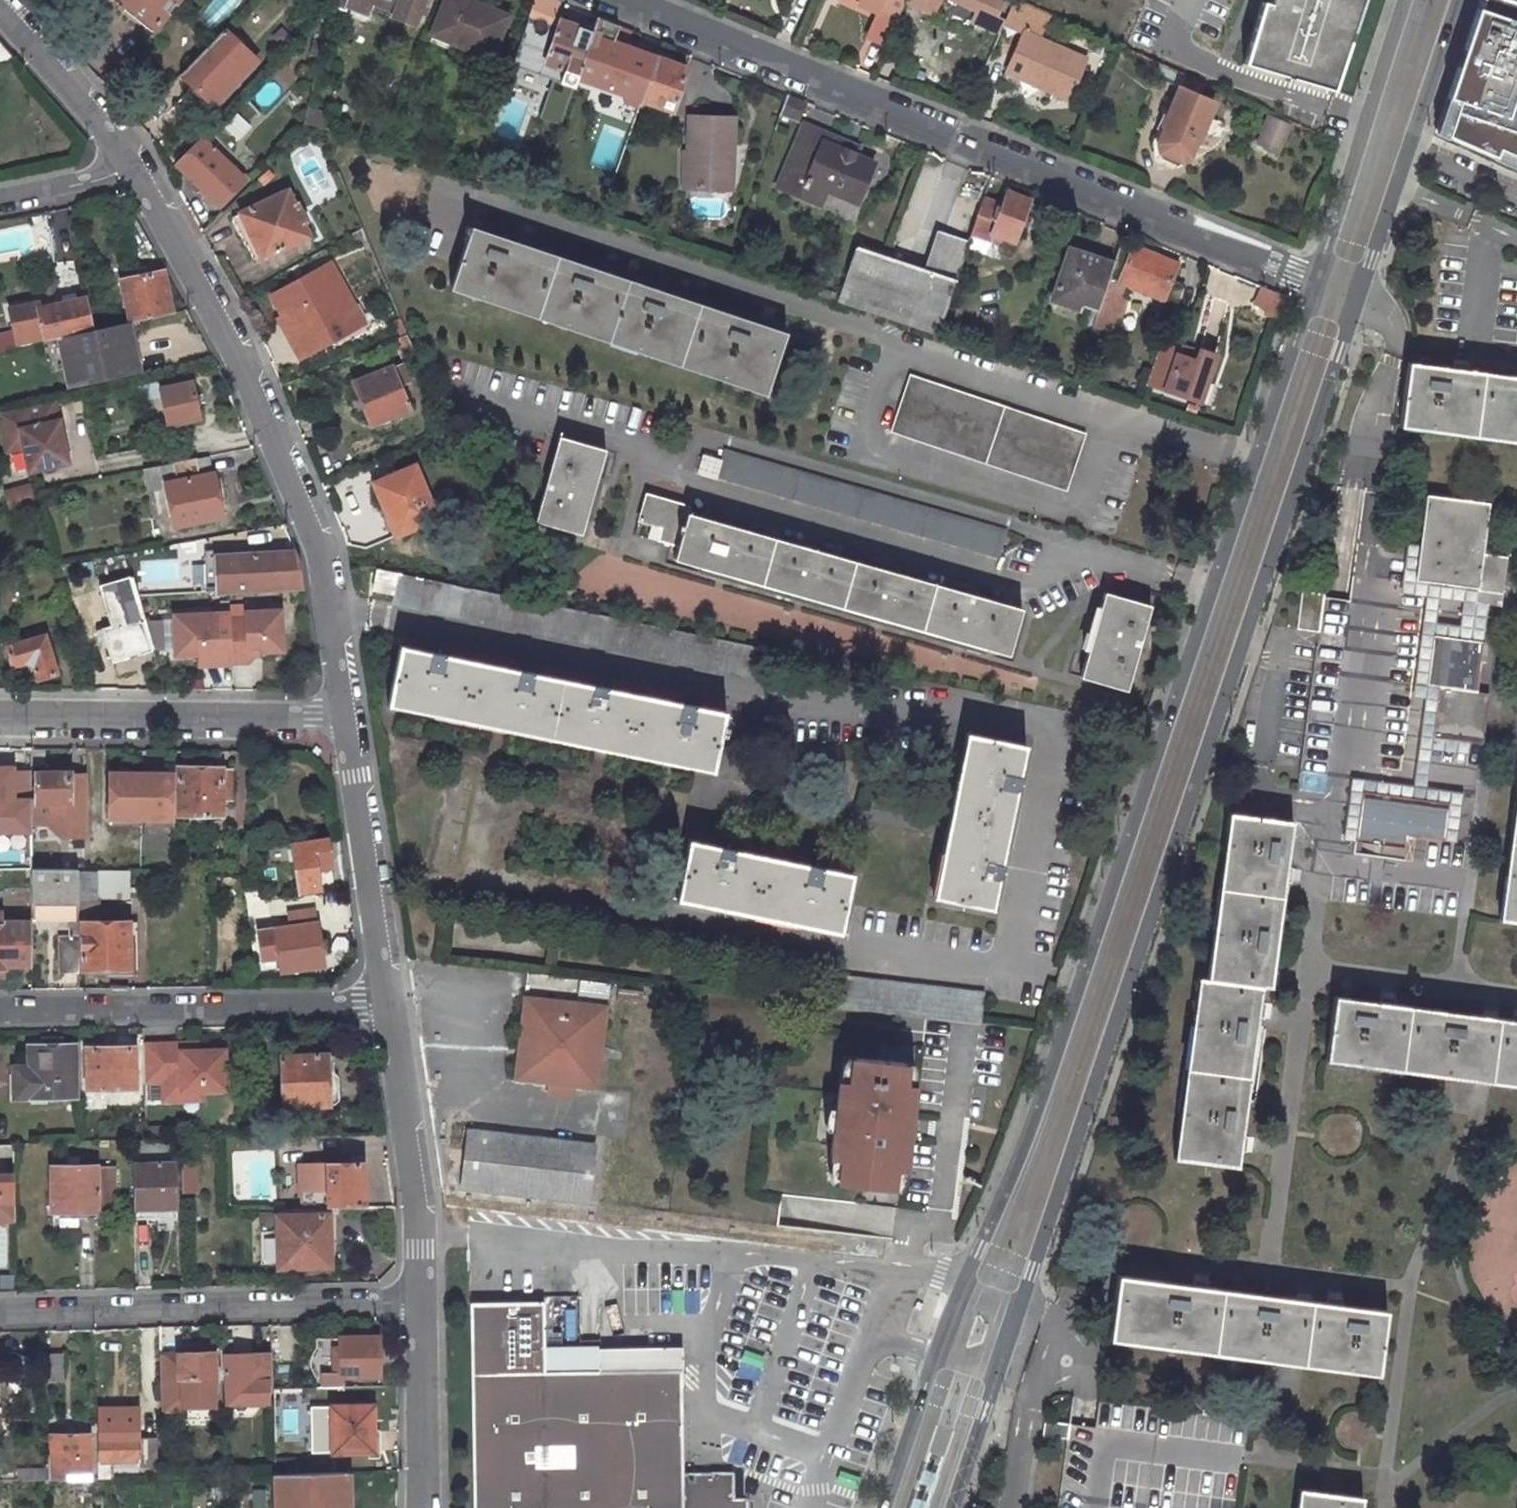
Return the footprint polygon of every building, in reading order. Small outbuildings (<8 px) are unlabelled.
[(115,6),(119,2),(148,27),(170,0),(107,0),(115,6)] [(391,8),(388,14),(409,22),(418,0),(370,0),(391,8)] [(429,34),(487,57),(503,16),(464,0),(442,0),(429,34)] [(540,31),(546,16),(552,2),(548,0),(528,0),(507,63),(520,68),(527,51),(525,51),(533,28),(540,31)] [(900,0),(855,0),(853,4),(874,13),(875,9),(893,18),(899,2),(900,0)] [(899,2),(927,14),(933,0),(900,0),(899,2)] [(973,10),(975,6),(991,13),(996,3),(997,0),(949,0),(971,9),(973,10)] [(1035,39),(1044,14),(1014,0),(1009,0),(1006,8),(999,23),(1017,32),(1000,74),(1064,100),(1082,58),(1035,39)] [(1265,4),(1258,2),(1240,64),(1330,91),(1362,0),(1266,0),(1265,4)] [(1516,178),(1516,102),(1513,100),(1516,89),(1516,90),(1516,0),(1472,0),(1426,138),(1516,178)] [(971,9),(969,14),(987,21),(991,13),(975,6),(973,10),(971,9)] [(546,16),(540,31),(549,35),(555,20),(546,16)] [(587,30),(555,18),(555,20),(549,35),(540,60),(559,67),(555,81),(569,87),(572,76),(587,30)] [(591,82),(620,92),(619,98),(626,100),(625,104),(634,108),(652,56),(609,40),(614,26),(592,18),(587,30),(572,76),(591,82)] [(227,75),(234,81),(254,61),(219,27),(176,71),(189,83),(206,98),(227,75)] [(666,110),(682,66),(652,56),(634,108),(641,111),(643,109),(650,111),(653,104),(666,110)] [(205,111),(234,81),(227,75),(206,98),(189,83),(183,90),(205,111)] [(1175,89),(1159,127),(1162,127),(1153,146),(1161,159),(1172,164),(1183,158),(1190,141),(1193,142),(1204,116),(1209,105),(1197,99),(1203,85),(1180,75),(1175,89)] [(591,82),(572,76),(569,87),(587,94),(591,82)] [(778,112),(799,121),(806,105),(783,96),(778,112)] [(318,127),(322,112),(304,106),(300,121),(318,127)] [(734,108),(691,107),(690,143),(693,143),(691,180),(733,181),(734,108)] [(1268,118),(1258,140),(1276,147),(1286,126),(1268,118)] [(842,142),(798,125),(771,189),(796,199),(802,183),(822,191),(853,204),(870,163),(850,156),(839,151),(842,142)] [(234,183),(233,173),(197,139),(173,164),(212,204),(234,183)] [(1256,145),(1274,153),(1276,147),(1258,140),(1256,145)] [(690,143),(686,142),(684,180),(691,180),(693,143),(690,143)] [(854,147),(842,142),(839,151),(850,156),(854,147)] [(802,183),(796,199),(817,207),(822,191),(802,183)] [(239,247),(248,242),(254,258),(303,236),(297,223),(300,221),(291,202),(288,203),(281,188),(233,210),(234,213),(225,217),(239,247)] [(1009,241),(1024,201),(1002,192),(994,210),(975,203),(963,239),(984,246),(984,243),(988,233),(1009,241)] [(779,332),(463,225),(463,228),(459,227),(457,232),(460,233),(443,287),(758,394),(779,332)] [(1006,251),(1009,241),(988,233),(984,243),(1006,251)] [(832,301),(906,326),(929,335),(949,279),(961,245),(939,237),(932,254),(924,251),(918,269),(852,245),(832,301)] [(1112,254),(1070,239),(1053,284),(1096,301),(1112,254)] [(1165,281),(1172,263),(1116,241),(1112,254),(1096,301),(1086,330),(1104,336),(1110,318),(1115,320),(1123,299),(1117,297),(1121,286),(1170,304),(1177,287),(1165,281)] [(156,270),(116,278),(124,321),(131,319),(165,312),(156,270)] [(315,282),(282,298),(304,349),(337,332),(315,282)] [(1264,308),(1276,313),(1281,298),(1279,296),(1257,287),(1252,304),(1264,308)] [(66,291),(54,294),(55,302),(68,299),(66,291)] [(0,331),(0,348),(61,335),(84,330),(77,297),(68,299),(55,302),(33,307),(32,301),(1,307),(5,330),(0,331)] [(1276,313),(1264,308),(1261,315),(1274,320),(1276,313)] [(61,335),(70,383),(142,367),(131,319),(124,321),(84,330),(61,335)] [(386,336),(395,355),(410,351),(401,330),(386,336)] [(1191,361),(1172,354),(1174,349),(1155,343),(1141,386),(1194,403),(1210,356),(1195,351),(1193,356),(1191,361)] [(1193,356),(1174,349),(1172,354),(1191,361),(1193,356)] [(410,351),(395,355),(400,368),(414,362),(410,351)] [(393,362),(348,382),(365,423),(402,408),(392,383),(401,380),(393,362)] [(1391,427),(1516,446),(1516,383),(1400,365),(1391,427)] [(884,435),(1059,493),(1078,433),(903,375),(884,435)] [(186,381),(153,387),(161,424),(193,417),(186,381)] [(22,444),(28,468),(58,461),(55,450),(63,449),(52,399),(0,411),(0,424),(2,431),(17,427),(22,444)] [(5,448),(22,444),(17,427),(2,431),(5,448)] [(601,450),(555,438),(532,523),(577,535),(601,450)] [(55,450),(58,461),(66,460),(63,449),(55,450)] [(720,460),(715,477),(994,557),(1002,529),(723,450),(720,460)] [(161,482),(170,524),(214,514),(201,454),(134,467),(139,486),(161,482)] [(715,477),(720,460),(702,454),(697,474),(715,479),(715,477)] [(410,465),(367,483),(382,516),(384,515),(393,534),(432,518),(410,465)] [(1003,657),(1016,609),(683,514),(685,505),(644,494),(636,521),(656,527),(653,541),(674,546),(670,563),(1003,657)] [(1489,503),(1426,498),(1421,546),(1417,581),(1478,589),(1475,602),(1489,603),(1503,605),(1509,557),(1483,554),(1489,503)] [(384,515),(382,516),(379,517),(388,537),(393,534),(384,515)] [(1485,643),(1489,603),(1475,602),(1478,589),(1417,581),(1421,546),(1409,544),(1403,593),(1424,596),(1410,694),(1426,697),(1414,785),(1348,776),(1341,839),(1355,839),(1360,792),(1452,804),(1447,842),(1459,844),(1466,792),(1429,787),(1432,752),(1471,756),(1473,743),(1436,738),(1440,688),(1428,686),(1433,636),(1485,643)] [(195,553),(197,589),(294,584),(287,549),(195,553)] [(397,573),(375,568),(371,591),(393,595),(397,573)] [(393,595),(390,606),(756,682),(763,649),(397,573),(393,595)] [(125,578),(95,587),(104,616),(93,619),(105,662),(146,650),(125,578)] [(1152,604),(1105,590),(1082,677),(1128,690),(1152,604)] [(1299,590),(1293,628),(1317,632),(1323,593),(1299,590)] [(223,616),(226,660),(242,659),(242,644),(252,644),(257,649),(275,648),(273,607),(237,609),(237,615),(223,616)] [(206,610),(165,612),(167,653),(192,651),(197,646),(207,646),(208,660),(226,660),(223,616),(206,617),(206,610)] [(6,641),(5,637),(0,638),(0,641),(7,663),(21,658),(28,662),(31,674),(51,668),(39,632),(6,641)] [(1479,691),(1485,643),(1433,636),(1428,686),(1440,688),(1436,738),(1473,743),(1483,745),(1491,694),(1479,691)] [(720,718),(392,648),(381,700),(706,771),(720,718)] [(706,771),(381,700),(379,709),(704,780),(706,771)] [(942,898),(977,733),(956,737),(921,901),(942,898)] [(1029,745),(977,733),(942,898),(997,910),(1029,745)] [(40,765),(40,748),(26,748),(26,765),(40,765)] [(217,812),(217,766),(174,766),(174,813),(217,812)] [(91,830),(90,767),(33,768),(33,769),(0,770),(0,831),(91,830)] [(1355,839),(1407,848),(1408,836),(1447,842),(1452,804),(1360,792),(1355,839)] [(1284,821),(1222,815),(1201,980),(1190,980),(1165,1158),(1229,1167),(1252,987),(1263,988),(1284,821)] [(265,846),(273,891),(315,884),(310,859),(325,855),(321,838),(265,846)] [(844,875),(679,842),(668,898),(833,930),(844,875)] [(28,899),(72,899),(72,869),(27,869),(28,899)] [(72,899),(87,897),(86,869),(72,869),(72,899)] [(86,869),(87,897),(118,897),(117,869),(86,869)] [(833,930),(668,898),(667,905),(832,939),(833,930)] [(28,914),(64,914),(72,914),(72,899),(28,899),(28,914)] [(280,926),(258,929),(261,961),(276,959),(277,972),(319,965),(313,921),(310,922),(308,911),(279,914),(280,926)] [(72,914),(64,914),(64,932),(54,932),(55,970),(73,969),(72,914)] [(28,964),(28,918),(0,919),(0,963),(28,964)] [(123,966),(122,921),(78,921),(78,966),(123,966)] [(1326,996),(1319,1062),(1516,1088),(1516,1022),(1326,996)] [(598,1007),(518,998),(511,1078),(590,1086),(598,1007)] [(193,1041),(177,1042),(177,1049),(193,1049),(193,1041)] [(177,1042),(139,1043),(139,1080),(158,1080),(159,1099),(179,1098),(178,1089),(197,1089),(221,1088),(220,1048),(193,1049),(177,1049),(177,1042)] [(72,1094),(71,1043),(27,1043),(27,1065),(22,1065),(23,1094),(72,1094)] [(130,1047),(81,1047),(82,1086),(131,1085),(130,1047)] [(322,1053),(276,1055),(277,1104),(323,1102),(322,1053)] [(830,1085),(822,1162),(832,1163),(829,1188),(883,1193),(885,1174),(894,1175),(897,1150),(902,1108),(904,1088),(895,1088),(897,1068),(843,1061),(840,1086),(830,1085)] [(22,1065),(9,1066),(10,1095),(23,1094),(22,1065)] [(178,1089),(179,1098),(197,1098),(197,1089),(178,1089)] [(591,1141),(463,1124),(455,1182),(583,1201),(591,1141)] [(357,1161),(296,1163),(297,1188),(324,1187),(325,1201),(358,1201),(357,1161)] [(92,1163),(46,1163),(48,1209),(94,1208),(93,1204),(109,1204),(108,1173),(107,1162),(92,1163)] [(129,1206),(172,1205),(171,1163),(128,1164),(129,1206)] [(9,1200),(9,1197),(8,1171),(0,1172),(0,1200),(9,1200)] [(274,1266),(328,1264),(326,1211),(271,1213),(255,1214),(258,1262),(274,1262),(274,1266)] [(1374,1330),(1096,1296),(1090,1349),(1366,1385),(1374,1330)] [(739,1496),(725,1496),(725,1469),(674,1470),(674,1466),(672,1466),(671,1420),(674,1420),(673,1368),(557,1369),(557,1297),(465,1299),(467,1507),(739,1507),(739,1496)] [(569,1301),(569,1333),(581,1334),(581,1301),(569,1301)] [(374,1333),(335,1334),(316,1335),(317,1385),(336,1385),(336,1374),(375,1373),(374,1333)] [(59,1374),(58,1351),(40,1350),(40,1375),(59,1374)] [(211,1369),(210,1352),(157,1353),(158,1409),(179,1408),(179,1407),(218,1406),(217,1369),(211,1369)] [(222,1353),(224,1401),(262,1400),(261,1381),(266,1381),(265,1353),(222,1353)] [(369,1404),(329,1405),(330,1448),(374,1447),(374,1425),(370,1425),(369,1404)] [(154,1466),(153,1435),(121,1436),(121,1427),(92,1428),(93,1458),(136,1458),(136,1466),(154,1466)] [(86,1468),(85,1432),(45,1433),(46,1469),(86,1468)] [(311,1450),(294,1450),(294,1464),(311,1464),(311,1450)] [(109,1477),(108,1458),(93,1458),(93,1478),(109,1477)] [(343,1471),(269,1473),(270,1507),(345,1507),(343,1471)]
